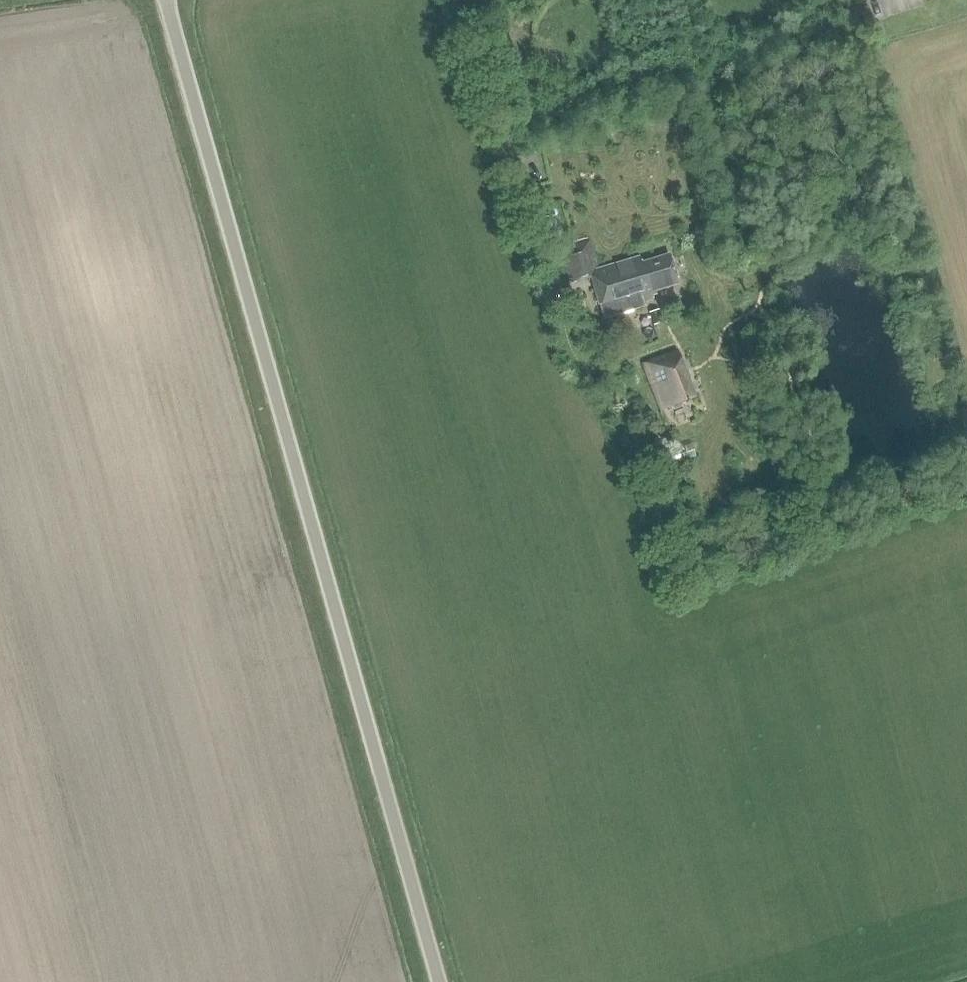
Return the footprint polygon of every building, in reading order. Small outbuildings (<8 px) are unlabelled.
[(650,291),(678,280),(668,254),(642,264),(638,255),(599,270),(588,239),(559,249),(571,282),(588,276),(604,319),(613,316),(613,317),(645,305),(644,301),(653,298),(650,291)] [(659,310),(649,313),(653,326),(663,323),(659,310)] [(642,364),(660,410),(665,409),(694,397),(677,350),(642,364)]
